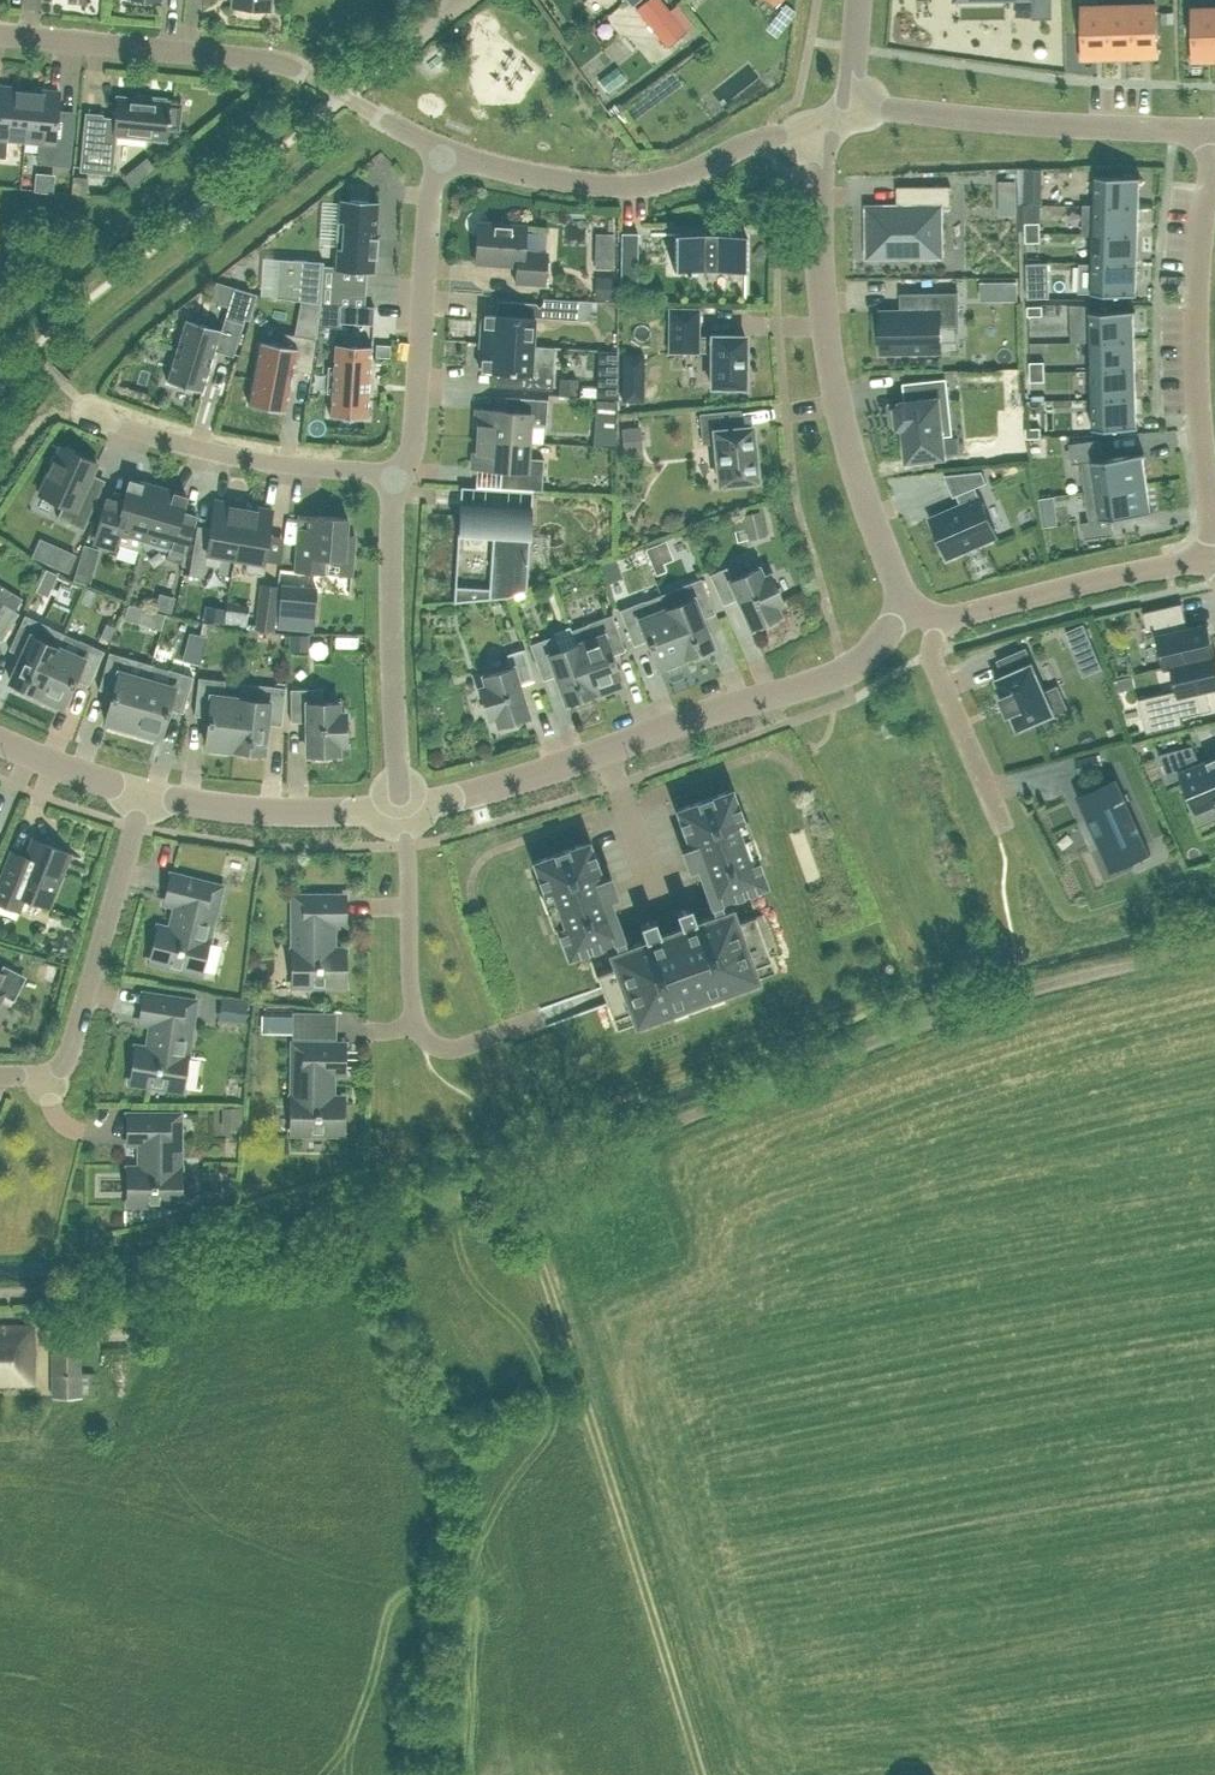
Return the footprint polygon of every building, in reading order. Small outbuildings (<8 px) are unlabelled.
[(270,0),(232,0),(232,6),(270,10),(270,0)] [(665,48),(694,25),(676,3),(669,9),(661,0),(645,0),(634,8),(665,48)] [(1050,0),(1035,0),(1035,16),(1050,16),(1050,0)] [(1132,5),(1134,54),(1158,54),(1157,4),(1132,5)] [(1084,56),(1109,55),(1108,5),(1083,6),(1084,56)] [(1109,55),(1134,54),(1132,5),(1108,5),(1109,55)] [(1193,9),(1195,58),(1214,58),(1214,8),(1193,9)] [(684,64),(691,78),(708,70),(701,56),(684,64)] [(29,92),(15,91),(16,87),(0,86),(0,90),(0,158),(5,158),(7,139),(24,141),(29,92)] [(29,92),(24,141),(40,142),(38,161),(68,164),(72,122),(56,120),(58,91),(43,90),(43,93),(29,92)] [(82,144),(80,166),(97,168),(112,169),(115,135),(164,140),(165,130),(180,131),(183,103),(166,101),(166,98),(150,96),(150,100),(117,97),(115,118),(102,117),(102,115),(85,113),(82,144)] [(1139,206),(1140,179),(1142,179),(1142,177),(1096,175),(1095,204),(1095,205),(1139,206)] [(867,206),(868,257),(942,256),(942,207),(951,207),(951,185),(897,186),(897,205),(882,206),(881,205),(880,206),(867,206)] [(376,237),(378,201),(339,198),(334,270),(373,273),(374,258),(376,258),(377,237),(376,237)] [(1094,234),(1138,235),(1139,206),(1095,205),(1095,204),(1084,204),(1082,235),(1094,235),(1094,234)] [(1040,232),(1040,222),(1026,223),(1026,232),(1040,232)] [(544,283),(546,253),(529,252),(524,246),(525,227),(477,223),(474,262),(515,264),(514,281),(544,283)] [(1041,242),(1040,232),(1026,232),(1026,242),(1041,242)] [(637,269),(637,233),(620,233),(620,269),(637,269)] [(673,233),(673,270),(745,271),(745,234),(673,233)] [(1094,235),(1093,263),(1137,265),(1138,235),(1094,234),(1094,235)] [(320,303),(323,261),(277,258),(275,300),(320,303)] [(1137,292),(1137,265),(1093,263),(1092,293),(1138,295),(1138,292),(1137,292)] [(596,276),(594,299),(613,300),(614,277),(596,276)] [(1049,298),(1049,281),(1027,282),(1028,298),(1049,298)] [(228,305),(224,317),(220,329),(185,318),(166,380),(179,384),(178,388),(187,391),(188,387),(201,391),(214,350),(233,356),(244,318),(248,320),(256,294),(234,287),(228,305)] [(902,310),(881,311),(882,352),(942,351),(941,326),(959,325),(958,293),(902,294),(902,310)] [(578,300),(543,297),(542,303),(549,310),(564,311),(563,318),(577,319),(578,300)] [(479,342),(532,345),(534,317),(542,310),(535,302),(502,300),(501,315),(484,314),(484,318),(480,318),(479,342)] [(339,304),(338,322),(372,324),(374,306),(339,304)] [(1028,306),(1028,315),(1043,315),(1043,305),(1028,306)] [(710,351),(710,386),(744,387),(744,336),(711,336),(711,337),(698,337),(698,308),(668,308),(667,353),(698,353),(698,351),(710,351)] [(1136,312),(1136,310),(1090,311),(1091,340),(1134,339),(1134,312),(1136,312)] [(281,345),(260,340),(248,404),(284,411),(292,369),(310,373),(315,339),(284,333),(281,345)] [(1091,370),(1135,369),(1134,339),(1091,340),(1091,370)] [(532,345),(479,342),(477,365),(481,365),(480,370),(497,371),(496,386),(551,389),(553,363),(531,362),(532,345)] [(366,418),(371,346),(334,343),(332,366),(327,366),(325,392),(330,393),(329,415),(343,416),(342,420),(352,421),(353,417),(366,418)] [(1045,371),(1045,361),(1030,362),(1030,371),(1045,371)] [(1092,399),(1136,398),(1135,369),(1091,370),(1092,399)] [(601,371),(598,392),(619,395),(622,374),(601,371)] [(1045,381),(1045,371),(1030,371),(1031,381),(1045,381)] [(558,395),(575,396),(576,379),(559,378),(558,395)] [(897,407),(899,426),(904,425),(908,459),(945,455),(942,435),(952,434),(946,379),(905,383),(907,401),(902,402),(902,406),(897,407)] [(477,438),(528,441),(529,425),(545,426),(547,399),(505,396),(504,411),(475,409),(474,423),(478,423),(477,438)] [(1137,425),(1136,398),(1092,399),(1093,429),(1139,427),(1139,425),(1137,425)] [(595,400),(592,445),(612,446),(615,401),(595,400)] [(718,484),(756,480),(751,427),(729,429),(728,411),(699,414),(702,443),(714,442),(718,484)] [(620,428),(623,455),(642,453),(640,426),(620,428)] [(1041,437),(1041,427),(1026,428),(1026,437),(1041,437)] [(541,490),(542,471),(543,459),(527,458),(528,441),(477,438),(476,453),(472,453),(471,467),(501,469),(499,488),(541,490)] [(1103,459),(1101,439),(1070,443),(1073,463),(1082,462),(1086,491),(1147,483),(1143,455),(1145,455),(1145,453),(1103,459)] [(83,494),(97,463),(59,447),(38,493),(62,504),(57,517),(83,529),(96,500),(83,494)] [(947,558),(997,536),(980,497),(979,497),(975,487),(987,482),(982,471),(945,475),(954,496),(957,495),(961,504),(930,518),(947,558)] [(112,543),(140,551),(158,487),(129,478),(122,504),(108,499),(95,543),(111,547),(112,543)] [(1153,510),(1151,511),(1147,483),(1086,491),(1090,521),(1083,522),(1085,538),(1114,534),(1112,518),(1153,512),(1153,510)] [(158,487),(140,551),(142,544),(167,552),(166,558),(181,563),(192,524),(178,520),(186,495),(158,487)] [(234,557),(243,508),(228,506),(228,502),(214,500),(210,527),(197,525),(188,575),(203,577),(205,564),(219,567),(221,555),(234,557)] [(531,507),(459,502),(457,538),(464,538),(463,540),(491,542),(488,587),(454,585),(453,602),(507,597),(526,589),(531,507)] [(243,508),(234,557),(246,559),(244,571),(263,574),(266,560),(263,560),(272,510),(258,507),(257,511),(243,508)] [(742,514),(748,539),(765,535),(760,510),(742,514)] [(351,575),(354,535),(346,534),(347,517),(299,514),(294,571),(351,575)] [(658,564),(676,557),(670,541),(651,548),(658,564)] [(67,572),(75,554),(61,547),(53,565),(67,572)] [(94,570),(75,563),(69,578),(88,586),(94,570)] [(726,567),(709,574),(722,604),(738,597),(751,627),(757,624),(759,629),(774,622),(772,617),(778,614),(774,605),(781,602),(769,575),(761,578),(757,568),(732,580),(726,567)] [(46,569),(35,592),(47,597),(57,574),(46,569)] [(665,609),(684,656),(689,654),(691,659),(706,653),(704,648),(711,646),(700,619),(714,613),(700,578),(675,587),(681,603),(666,609),(665,609)] [(277,592),(278,592),(279,585),(259,583),(253,628),(272,630),(277,592)] [(276,628),(313,630),(316,585),(280,583),(276,628)] [(159,594),(155,608),(169,612),(173,598),(159,594)] [(665,609),(666,609),(660,594),(619,609),(633,645),(646,639),(657,667),(663,664),(665,669),(680,663),(678,658),(684,656),(665,609)] [(2,603),(0,606),(0,640),(1,641),(18,613),(2,603)] [(225,608),(204,605),(202,620),(223,623),(225,608)] [(1171,665),(1214,655),(1214,651),(1209,624),(1179,631),(1176,622),(1178,622),(1174,605),(1143,612),(1147,629),(1155,627),(1164,667),(1171,666),(1171,665)] [(576,644),(593,692),(599,690),(601,695),(616,689),(614,684),(620,682),(610,655),(624,650),(611,614),(570,629),(576,644)] [(30,691),(36,694),(63,633),(24,615),(8,649),(21,656),(9,682),(15,685),(13,690),(28,696),(30,691)] [(105,622),(99,635),(109,640),(115,626),(105,622)] [(1084,623),(1066,631),(1085,675),(1103,668),(1084,623)] [(103,651),(63,633),(36,694),(41,697),(39,701),(53,708),(55,703),(62,706),(74,680),(87,686),(103,651)] [(288,634),(288,650),(308,650),(308,634),(288,634)] [(593,692),(576,644),(560,650),(554,635),(529,644),(542,679),(556,674),(566,702),(572,699),(574,704),(589,699),(587,694),(593,692)] [(510,668),(483,676),(487,686),(479,688),(488,716),(495,714),(498,724),(505,722),(506,727),(522,723),(520,717),(527,715),(517,685),(533,680),(524,649),(506,654),(510,668)] [(1001,697),(1009,713),(1012,712),(1019,728),(1039,719),(1040,721),(1067,709),(1057,687),(1044,692),(1033,666),(1026,649),(999,660),(1006,676),(998,679),(1004,695),(1001,697)] [(131,730),(145,681),(129,676),(133,660),(108,653),(98,690),(112,694),(104,722),(110,724),(109,729),(124,733),(126,728),(131,730)] [(1171,665),(1171,666),(1178,693),(1147,700),(1154,731),(1182,725),(1180,717),(1202,712),(1197,691),(1214,686),(1214,655),(1171,665)] [(150,665),(145,681),(131,730),(137,731),(136,736),(151,741),(153,736),(159,738),(167,710),(182,714),(192,677),(150,665)] [(227,749),(233,749),(239,699),(222,697),(224,681),(198,678),(193,715),(208,717),(205,746),(212,747),(211,752),(227,754),(227,749)] [(239,699),(233,749),(239,750),(239,755),(255,757),(255,752),(262,753),(265,724),(280,725),(285,688),(241,683),(239,699)] [(321,688),(290,689),(290,721),(307,721),(307,753),(314,753),(314,759),(330,758),(330,753),(337,753),(337,743),(345,742),(345,713),(337,713),(337,702),(321,703),(321,688)] [(1209,762),(1209,760),(1207,761),(1208,762),(1201,765),(1193,745),(1159,754),(1170,781),(1184,775),(1198,808),(1214,801),(1214,759),(1209,762)] [(1100,767),(1096,753),(1075,759),(1079,773),(1100,767)] [(1098,844),(1110,871),(1151,853),(1117,777),(1101,784),(1102,787),(1080,797),(1091,822),(1101,818),(1110,839),(1098,844)] [(590,958),(600,985),(616,1030),(670,1011),(672,1015),(722,996),(721,992),(775,973),(769,957),(777,954),(763,913),(755,916),(749,900),(723,910),(720,902),(766,885),(755,855),(759,854),(746,817),(742,818),(731,789),(675,809),(689,846),(681,849),(688,869),(696,866),(713,913),(695,920),(690,906),(675,911),(676,914),(655,922),(654,919),(639,924),(644,938),(625,945),(608,898),(616,895),(609,875),(601,878),(588,841),(532,861),(543,891),(539,892),(552,929),(556,927),(567,957),(613,941),(616,949),(590,958)] [(48,906),(69,853),(32,838),(25,857),(9,851),(0,875),(0,903),(19,910),(25,897),(48,906)] [(172,873),(166,896),(177,899),(169,930),(159,927),(150,960),(199,972),(221,886),(172,873)] [(343,918),(343,894),(293,895),(293,983),(343,983),(343,950),(332,950),(332,918),(343,918)] [(194,1000),(144,993),(142,1006),(153,1008),(147,1049),(136,1047),(131,1081),(181,1088),(194,1000)] [(247,1002),(221,998),(218,1019),(245,1023),(247,1002)] [(270,1014),(269,1035),(295,1035),(295,1015),(270,1014)] [(342,1066),(343,1043),(293,1042),(292,1131),(342,1132),(342,1098),(331,1098),(331,1066),(342,1066)] [(221,1106),(221,1129),(241,1129),(241,1106),(221,1106)] [(179,1113),(129,1113),(129,1127),(140,1127),(140,1168),(129,1168),(129,1202),(179,1202),(179,1113)] [(33,1386),(35,1386),(35,1384),(35,1327),(34,1325),(33,1324),(0,1325),(0,1387),(33,1386)] [(52,1398),(83,1398),(82,1373),(82,1346),(51,1346),(52,1398)]
